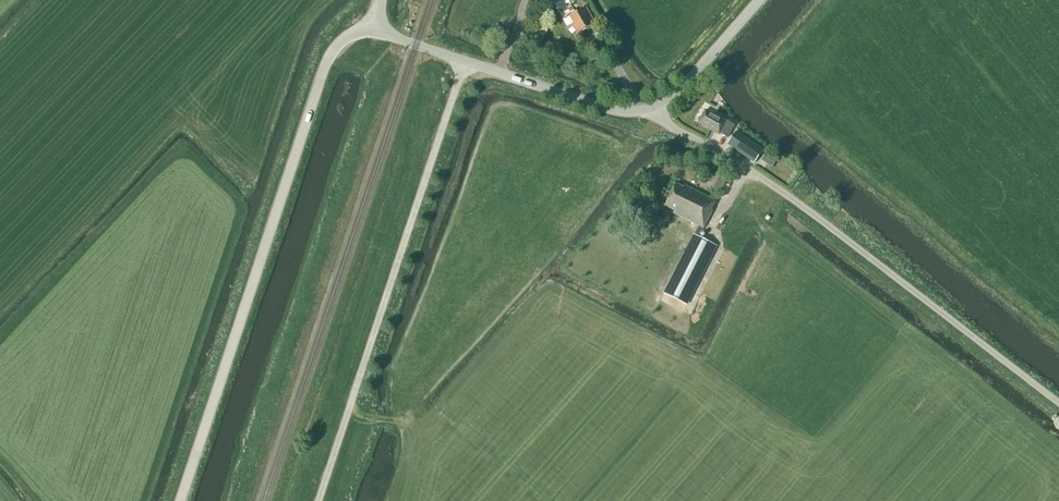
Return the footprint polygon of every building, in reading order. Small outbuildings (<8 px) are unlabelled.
[(579,33),(595,24),(586,7),(570,16),(579,33)] [(558,23),(555,15),(547,18),(549,26),(558,23)] [(608,39),(605,41),(600,32),(594,36),(605,53),(611,49),(614,48),(608,39)] [(719,135),(719,134),(727,138),(734,125),(726,121),(726,122),(705,110),(698,124),(719,135)] [(764,150),(736,131),(727,144),(755,163),(764,150)] [(777,159),(766,152),(761,160),(772,167),(777,159)] [(719,195),(729,175),(715,168),(705,187),(719,195)] [(712,209),(716,201),(684,186),(683,188),(676,184),(665,206),(674,211),(673,213),(698,226),(664,293),(687,305),(716,247),(698,238),(703,228),(713,210),(712,209)]
